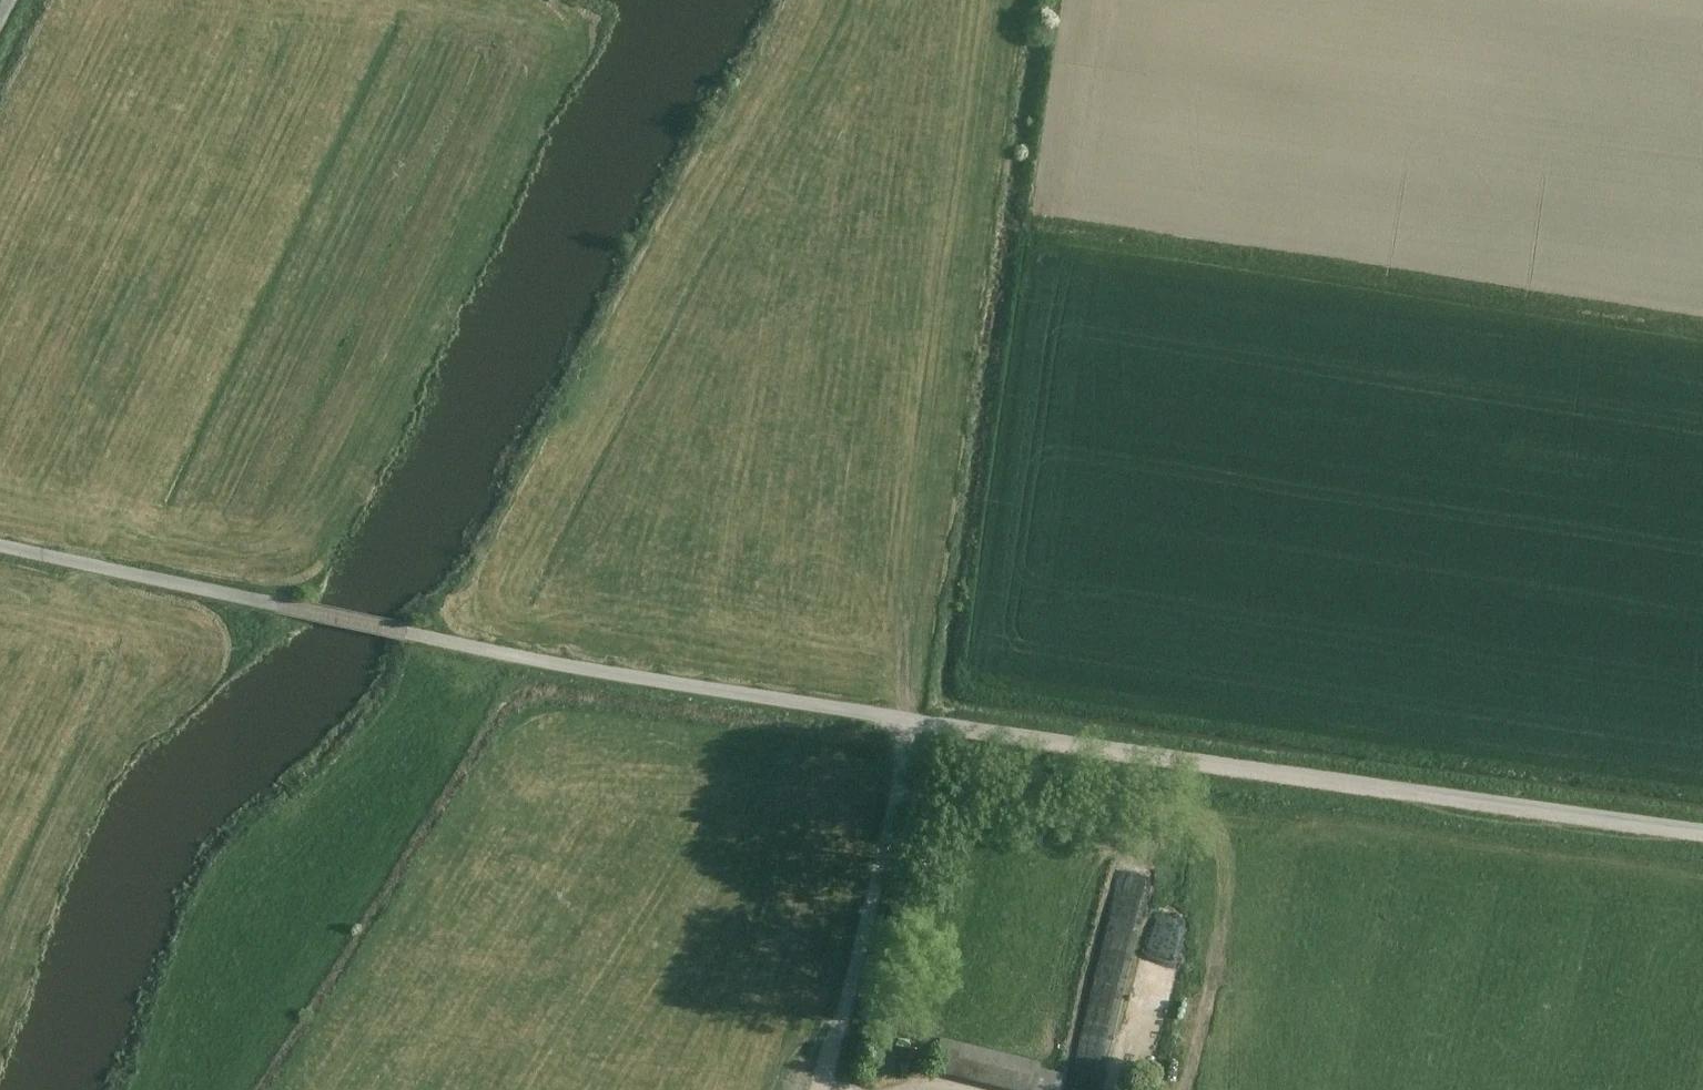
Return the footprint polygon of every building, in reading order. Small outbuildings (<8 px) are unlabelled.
[(937,1069),(1025,1089),(1066,1089),(1070,1073),(944,1042),(937,1069)]
